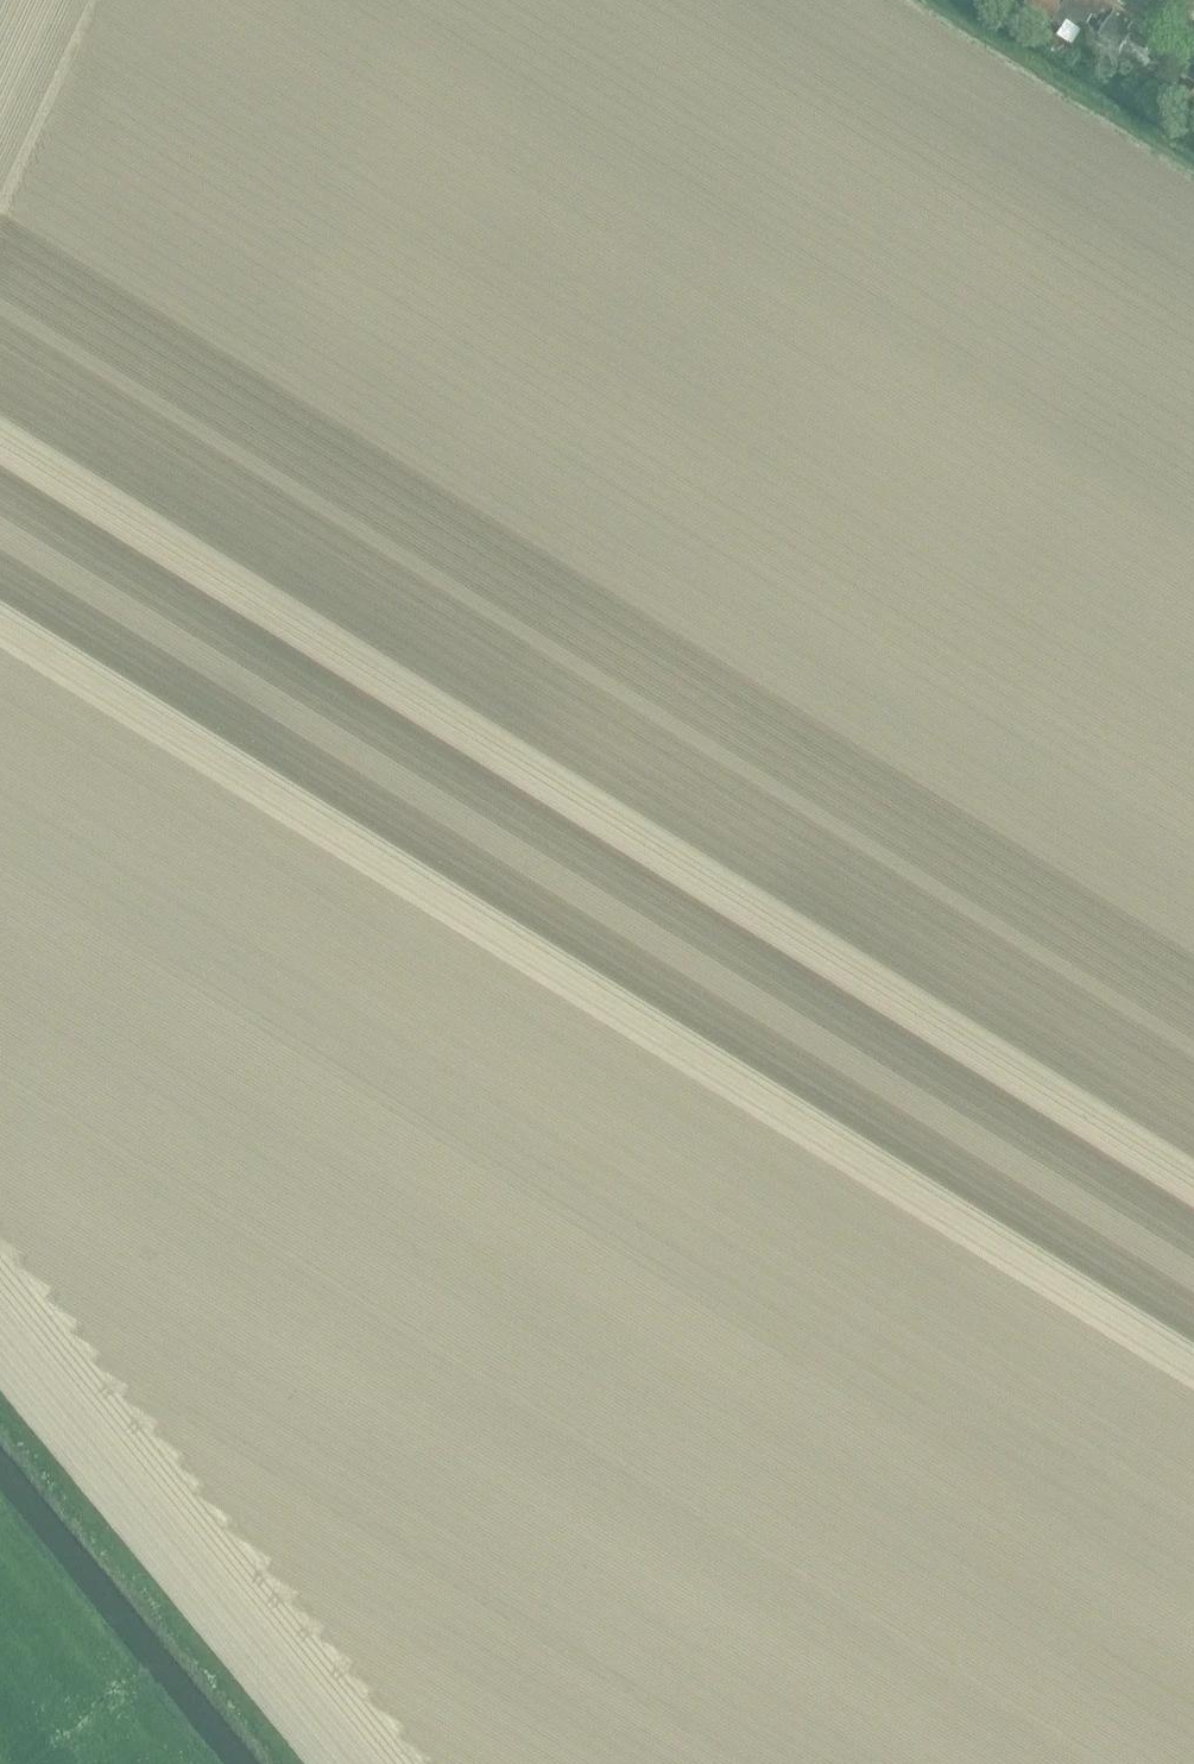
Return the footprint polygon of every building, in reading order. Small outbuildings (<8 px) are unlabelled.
[(1091,18),(1103,0),(1067,0),(1061,10),(1045,0),(1030,0),(1025,9),(1050,24),(1051,23),(1062,30),(1066,23),(1082,33),(1091,18)] [(1088,35),(1097,41),(1096,43),(1120,57),(1129,42),(1146,53),(1162,26),(1119,0),(1103,0),(1091,18),(1097,21),(1088,35)]
